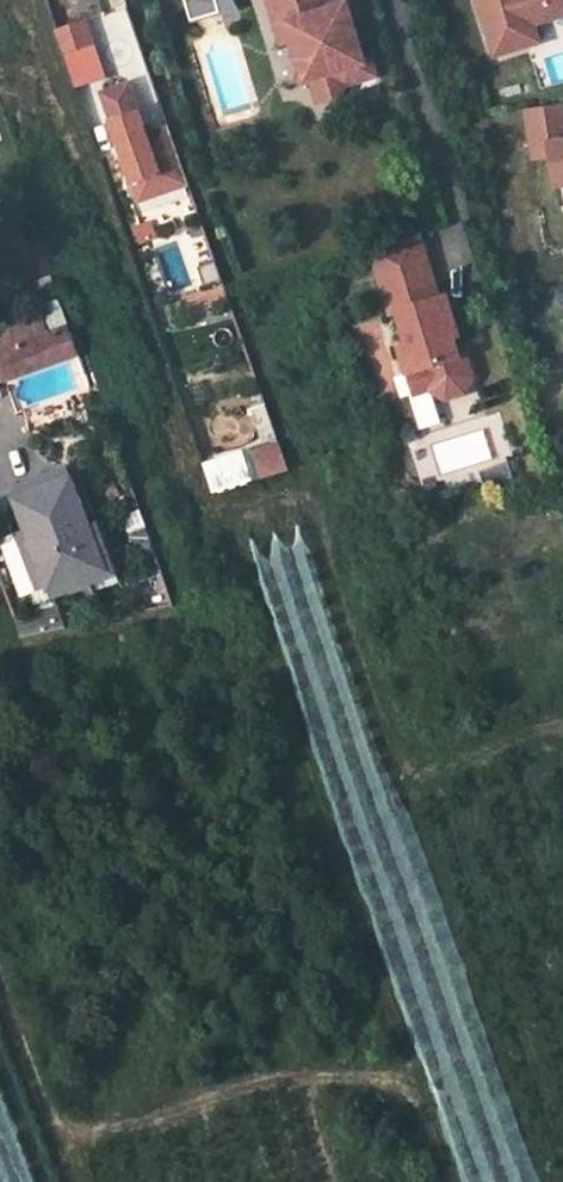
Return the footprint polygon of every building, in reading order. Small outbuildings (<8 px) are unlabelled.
[(234,10),(232,0),(186,0),(188,16),(234,10)] [(281,42),(293,38),(299,37),(311,78),(318,100),(340,94),(346,83),(342,69),(365,62),(352,19),(351,14),(338,18),(334,5),(324,8),(321,0),(269,0),(281,42)] [(324,8),(334,5),(338,18),(351,14),(352,19),(359,17),(354,0),(321,0),(324,8)] [(498,54),(541,40),(536,22),(562,13),(562,0),(480,0),(498,54)] [(85,18),(56,28),(77,88),(105,78),(85,18)] [(539,23),(541,37),(562,33),(562,19),(539,23)] [(299,37),(293,38),(305,80),(311,78),(299,37)] [(346,83),(376,75),(371,60),(365,62),(342,69),(346,83)] [(131,82),(103,92),(141,200),(190,182),(170,126),(149,134),(131,82)] [(527,108),(535,157),(553,154),(562,205),(562,102),(527,108)] [(152,222),(137,227),(142,242),(157,236),(152,222)] [(419,237),(371,252),(378,275),(426,260),(419,237)] [(426,260),(378,275),(391,317),(400,314),(409,347),(401,350),(409,376),(425,371),(431,392),(431,393),(446,401),(464,396),(472,380),(465,357),(459,359),(454,341),(459,340),(447,298),(439,301),(426,260)] [(63,297),(41,305),(48,326),(70,319),(63,297)] [(43,366),(59,361),(49,333),(34,339),(43,366)] [(0,350),(0,356),(7,380),(43,366),(34,339),(0,350)] [(465,357),(459,340),(454,341),(459,359),(465,357)] [(425,371),(409,376),(415,397),(431,392),(425,371)] [(282,445),(257,452),(266,477),(291,470),(282,445)] [(16,491),(19,499),(72,480),(68,472),(16,491)] [(72,480),(19,499),(50,585),(104,566),(72,480)] [(50,585),(54,595),(84,585),(80,575),(50,585)] [(39,631),(68,625),(64,613),(36,619),(39,631)] [(21,636),(39,631),(36,619),(17,623),(21,636)]
